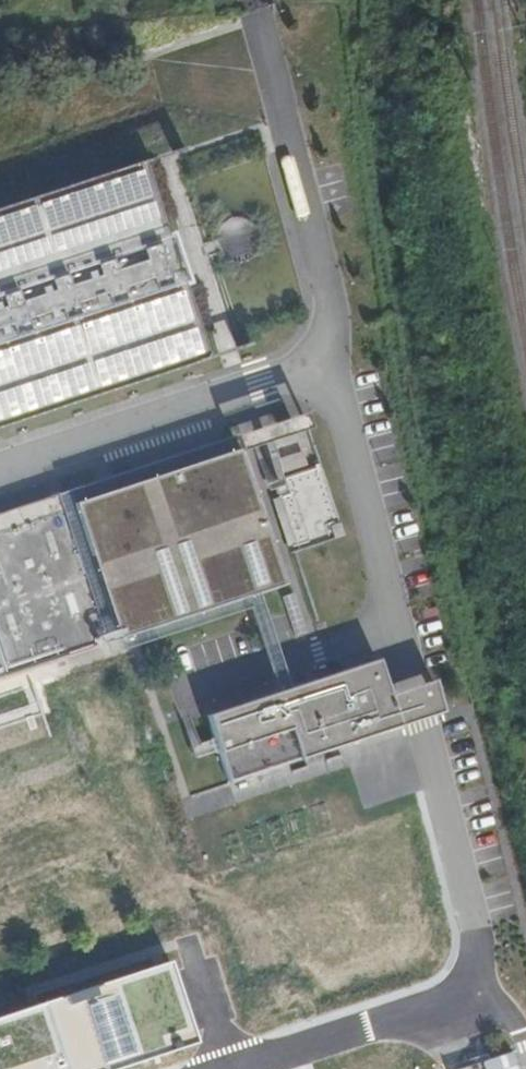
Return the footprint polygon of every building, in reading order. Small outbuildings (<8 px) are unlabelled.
[(141,163),(0,210),(0,429),(207,360),(183,288),(189,286),(172,233),(165,235),(141,163)] [(291,421),(277,426),(281,436),(281,437),(294,432),(291,421)] [(277,426),(233,441),(236,451),(281,436),(277,426)] [(106,646),(105,644),(243,598),(281,586),(236,451),(233,441),(232,438),(0,515),(0,681),(106,646)] [(275,462),(279,475),(305,467),(301,454),(275,462)] [(342,538),(319,466),(272,482),(277,499),(296,553),(342,538)] [(214,714),(204,717),(207,728),(226,785),(397,728),(387,696),(375,661),(287,690),(275,694),(214,714)] [(411,688),(387,696),(397,728),(420,721),(439,714),(431,682),(411,688)] [(203,741),(194,717),(182,722),(191,746),(203,741)]
